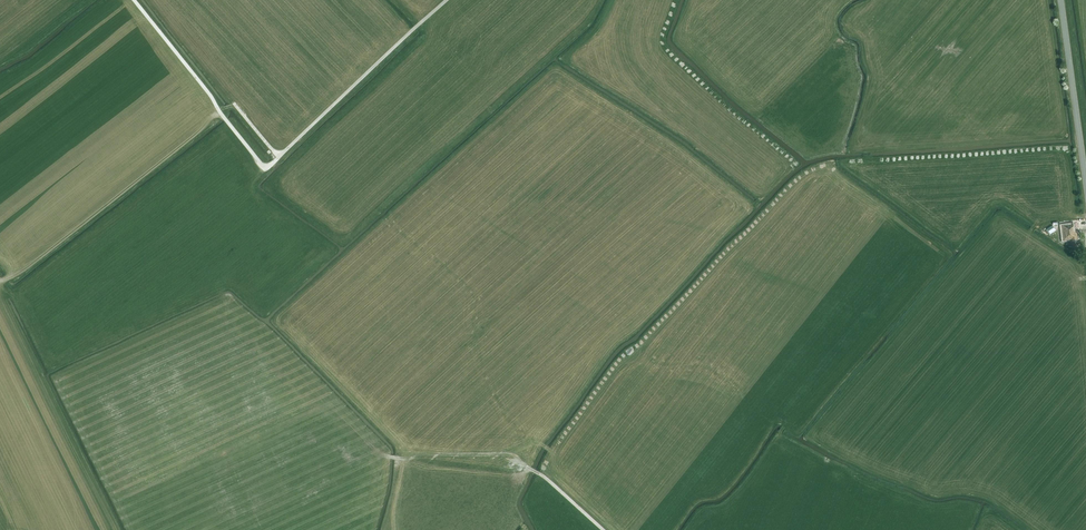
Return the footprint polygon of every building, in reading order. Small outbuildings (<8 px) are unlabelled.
[(1071,231),(1071,227),(1064,227),(1065,241),(1070,240),(1070,246),(1073,246),(1073,247),(1079,247),(1078,230),(1071,231)]
